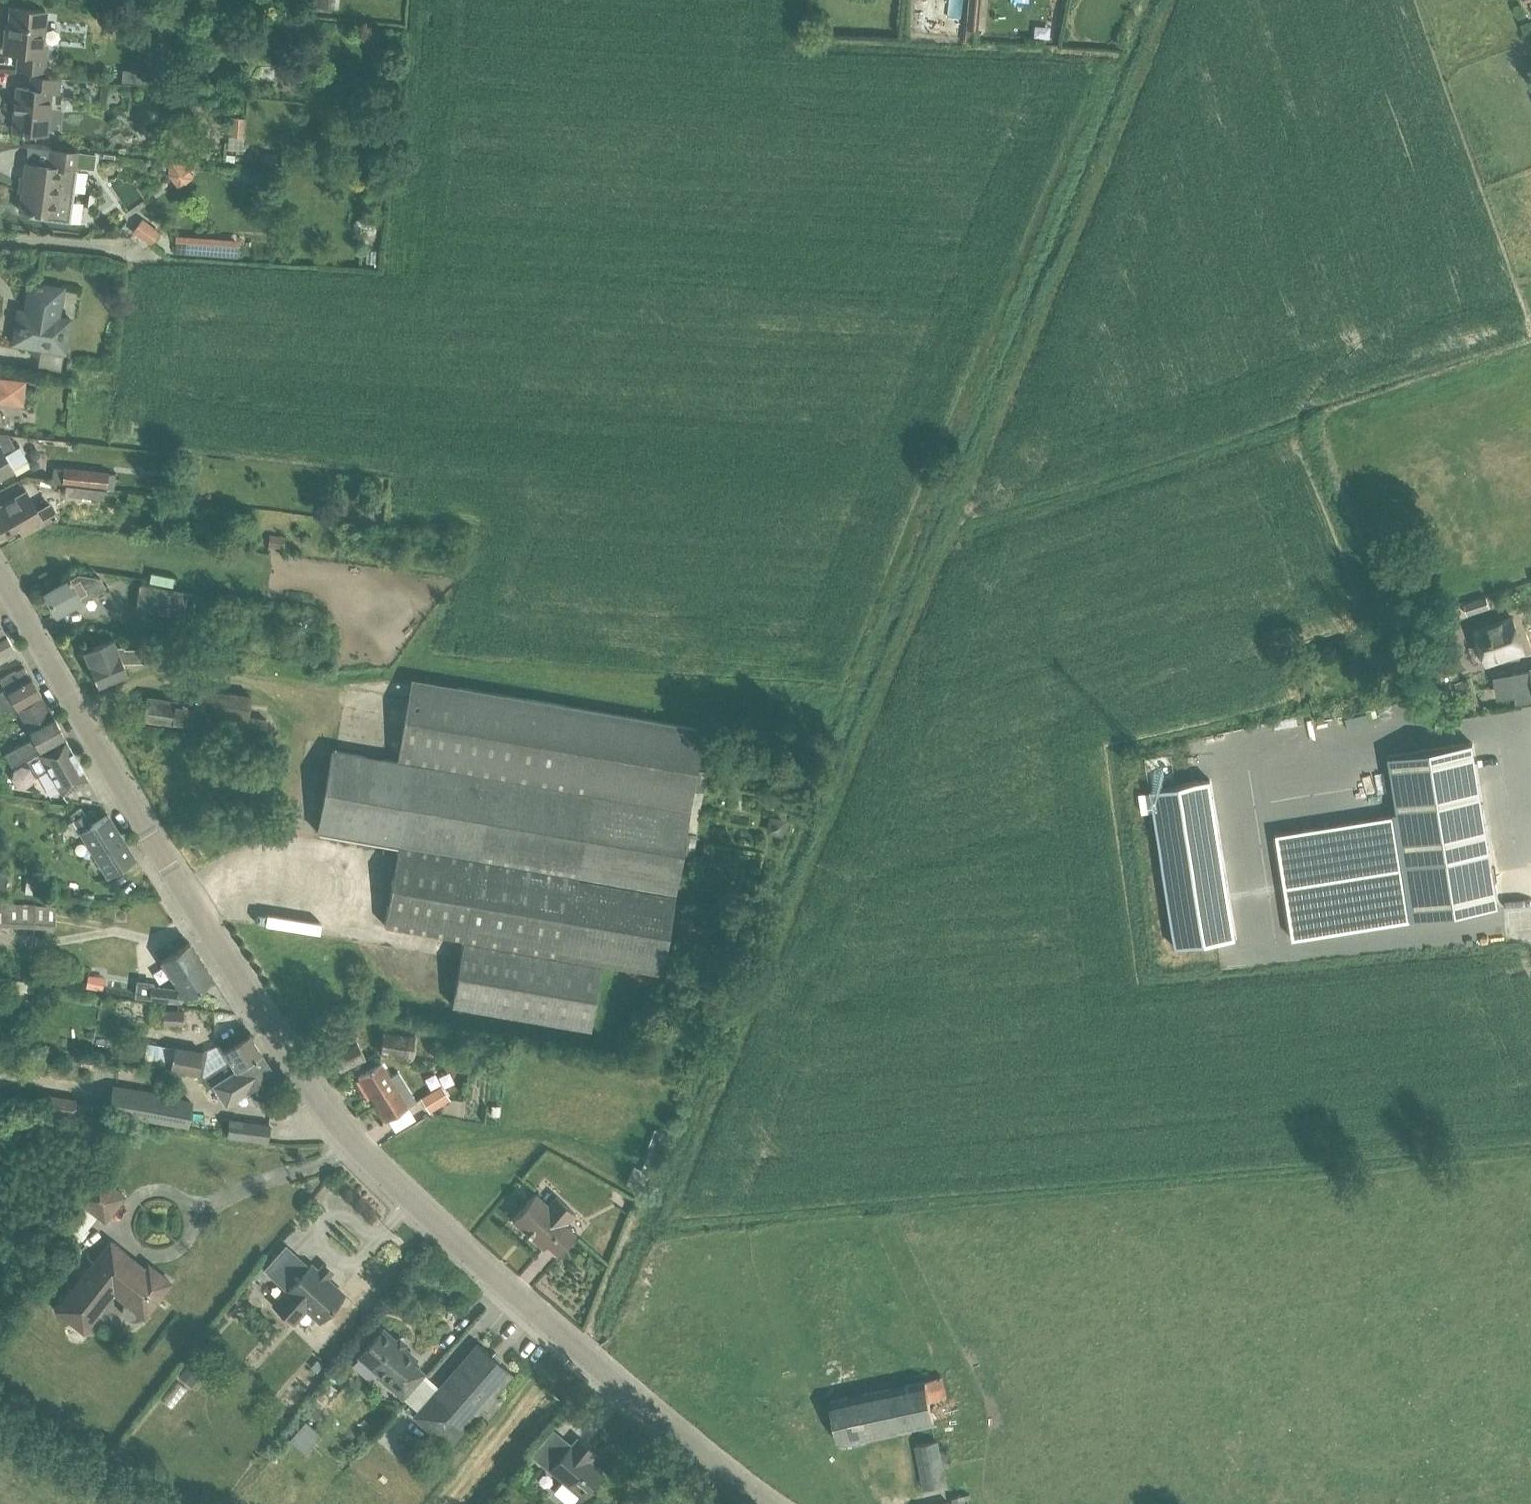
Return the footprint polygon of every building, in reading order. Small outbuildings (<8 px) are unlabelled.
[(313,6),(337,9),(338,0),(313,0),(313,6)] [(966,42),(979,42),(983,0),(970,0),(966,42)] [(44,71),(46,54),(41,53),(45,10),(12,7),(9,35),(5,34),(3,51),(19,52),(17,69),(44,71)] [(123,69),(122,81),(137,82),(138,70),(123,69)] [(59,92),(60,77),(30,74),(28,87),(15,85),(11,130),(46,134),(50,91),(59,92)] [(246,138),(248,115),(232,114),(231,137),(246,138)] [(25,162),(19,209),(29,210),(28,213),(33,213),(33,214),(34,216),(35,216),(37,217),(38,218),(40,219),(42,219),(43,219),(45,219),(46,219),(47,218),(49,218),(49,217),(50,217),(68,219),(76,169),(76,168),(77,166),(93,168),(95,154),(78,152),(49,149),(47,164),(25,162)] [(169,168),(183,186),(200,173),(186,155),(169,168)] [(161,231),(144,219),(136,230),(153,243),(161,231)] [(180,232),(179,250),(246,253),(247,236),(180,232)] [(60,371),(63,351),(66,351),(71,318),(59,316),(64,287),(30,281),(24,319),(17,318),(13,343),(39,347),(36,366),(60,371)] [(8,398),(10,378),(0,377),(0,397),(8,398)] [(26,462),(18,448),(16,449),(7,435),(0,434),(0,477),(26,462)] [(62,467),(60,483),(67,484),(105,489),(107,472),(62,467)] [(67,484),(66,494),(104,498),(105,489),(67,484)] [(58,515),(51,503),(38,510),(27,491),(0,507),(0,523),(5,532),(19,524),(25,534),(58,515)] [(135,492),(133,503),(154,506),(156,494),(135,492)] [(343,522),(342,530),(358,532),(359,524),(343,522)] [(270,536),(268,548),(283,550),(284,537),(270,536)] [(45,593),(57,613),(80,600),(81,602),(106,587),(100,577),(78,574),(45,593)] [(192,618),(196,594),(140,584),(136,608),(192,618)] [(1487,596),(1464,604),(1468,615),(1490,608),(1487,596)] [(1515,620),(1476,632),(1487,664),(1526,651),(1515,620)] [(16,650),(6,633),(0,636),(0,659),(16,650)] [(124,662),(145,662),(145,647),(125,648),(124,646),(117,646),(114,638),(83,651),(98,686),(129,673),(124,662)] [(20,712),(18,708),(41,695),(25,665),(24,666),(1,679),(11,697),(0,697),(0,711),(20,712)] [(1513,675),(1516,697),(1517,702),(1530,700),(1530,672),(1513,675)] [(386,926),(464,939),(602,963),(662,974),(675,897),(577,880),(578,876),(675,893),(704,730),(411,679),(397,760),(333,749),(318,835),(399,849),(386,926)] [(266,720),(248,717),(251,695),(197,687),(195,704),(147,697),(144,718),(193,725),(192,732),(263,742),(266,720)] [(35,737),(5,753),(12,765),(39,751),(40,752),(65,737),(41,695),(18,708),(20,712),(35,737)] [(63,794),(89,779),(65,737),(40,752),(41,754),(28,762),(36,777),(49,770),(63,794)] [(1473,743),(1434,749),(1389,756),(1389,757),(1394,787),(1398,815),(1415,920),(1469,911),(1499,906),(1499,905),(1493,870),(1473,743)] [(1211,781),(1151,791),(1176,948),(1237,939),(1211,781)] [(83,812),(72,819),(75,824),(97,861),(98,860),(108,876),(136,859),(109,816),(92,827),(83,812)] [(1415,920),(1398,815),(1324,827),(1277,834),(1277,835),(1277,836),(1284,879),(1293,939),(1297,939),(1301,938),(1360,928),(1414,920),(1415,920)] [(17,873),(15,891),(23,891),(25,874),(17,873)] [(26,878),(25,893),(39,894),(41,880),(26,878)] [(39,907),(0,905),(0,924),(58,926),(58,907),(39,907)] [(698,918),(697,928),(708,930),(710,920),(698,918)] [(602,963),(464,939),(452,1011),(591,1035),(596,1003),(602,963)] [(180,989),(155,985),(139,983),(137,997),(153,999),(180,1003),(214,980),(191,942),(162,961),(180,989)] [(99,977),(89,975),(86,987),(97,988),(99,977)] [(183,1027),(184,1011),(164,1011),(164,1026),(183,1027)] [(413,1057),(416,1035),(384,1030),(380,1052),(413,1057)] [(176,1047),(171,1067),(199,1072),(209,1088),(214,1085),(216,1088),(264,1058),(249,1034),(248,1034),(223,1051),(220,1045),(205,1052),(203,1053),(203,1052),(176,1047)] [(340,1069),(366,1057),(356,1037),(331,1049),(340,1069)] [(121,1043),(118,1058),(141,1062),(143,1047),(121,1043)] [(466,1048),(442,1044),(439,1059),(463,1064),(466,1048)] [(84,1057),(83,1064),(91,1065),(93,1058),(84,1057)] [(264,1058),(216,1088),(227,1104),(248,1090),(259,1105),(272,1096),(262,1081),(273,1073),(274,1073),(264,1058)] [(381,1062),(358,1076),(386,1121),(409,1107),(417,1101),(409,1088),(399,1072),(391,1077),(381,1062)] [(112,1086),(108,1113),(187,1127),(191,1106),(192,1101),(112,1086)] [(431,1111),(450,1100),(442,1087),(423,1098),(431,1111)] [(77,1119),(91,1120),(92,1104),(79,1102),(77,1119)] [(492,1106),(492,1115),(500,1115),(500,1106),(492,1106)] [(270,1143),(273,1126),(235,1120),(232,1136),(270,1143)] [(634,1166),(626,1184),(634,1187),(645,1185),(659,1152),(650,1148),(640,1169),(634,1166)] [(97,1175),(75,1203),(106,1227),(127,1199),(97,1175)] [(535,1195),(512,1220),(545,1250),(548,1247),(560,1257),(577,1237),(566,1227),(576,1215),(556,1197),(548,1207),(535,1195)] [(95,1261),(57,1310),(84,1331),(98,1313),(90,1307),(106,1286),(126,1302),(126,1303),(125,1303),(125,1304),(124,1305),(124,1306),(124,1307),(124,1308),(124,1309),(124,1310),(125,1311),(125,1312),(125,1313),(126,1314),(126,1315),(127,1316),(128,1316),(129,1317),(130,1318),(131,1318),(132,1319),(133,1319),(134,1319),(135,1319),(136,1319),(137,1319),(138,1319),(139,1319),(140,1318),(141,1318),(142,1318),(142,1317),(143,1316),(144,1316),(145,1316),(159,1299),(157,1298),(170,1281),(150,1265),(146,1271),(130,1259),(131,1257),(112,1242),(102,1255),(107,1258),(101,1266),(95,1261)] [(296,1328),(308,1315),(321,1326),(346,1296),(330,1281),(337,1274),(326,1265),(319,1273),(311,1264),(309,1266),(287,1245),(264,1270),(287,1291),(274,1305),(296,1328)] [(380,1377),(404,1398),(425,1373),(414,1363),(418,1359),(382,1328),(374,1338),(370,1338),(367,1342),(367,1345),(360,1354),(382,1374),(380,1377)] [(416,1414),(450,1445),(485,1405),(489,1408),(497,1399),(493,1396),(513,1373),(499,1361),(501,1358),(495,1352),(493,1355),(478,1343),(416,1414)] [(318,1359),(312,1366),(318,1371),(324,1364),(318,1359)] [(180,1377),(191,1387),(202,1374),(191,1364),(180,1377)] [(926,1380),(832,1401),(842,1444),(935,1423),(926,1380)] [(306,1420),(290,1438),(305,1451),(320,1432),(306,1420)] [(580,1502),(604,1473),(590,1461),(596,1453),(578,1438),(572,1445),(571,1444),(550,1470),(579,1494),(576,1498),(580,1502)] [(946,1450),(940,1451),(938,1441),(917,1445),(925,1488),(947,1484),(943,1467),(949,1465),(946,1450)] [(972,1494),(953,1498),(955,1503),(974,1503),(972,1494)]
